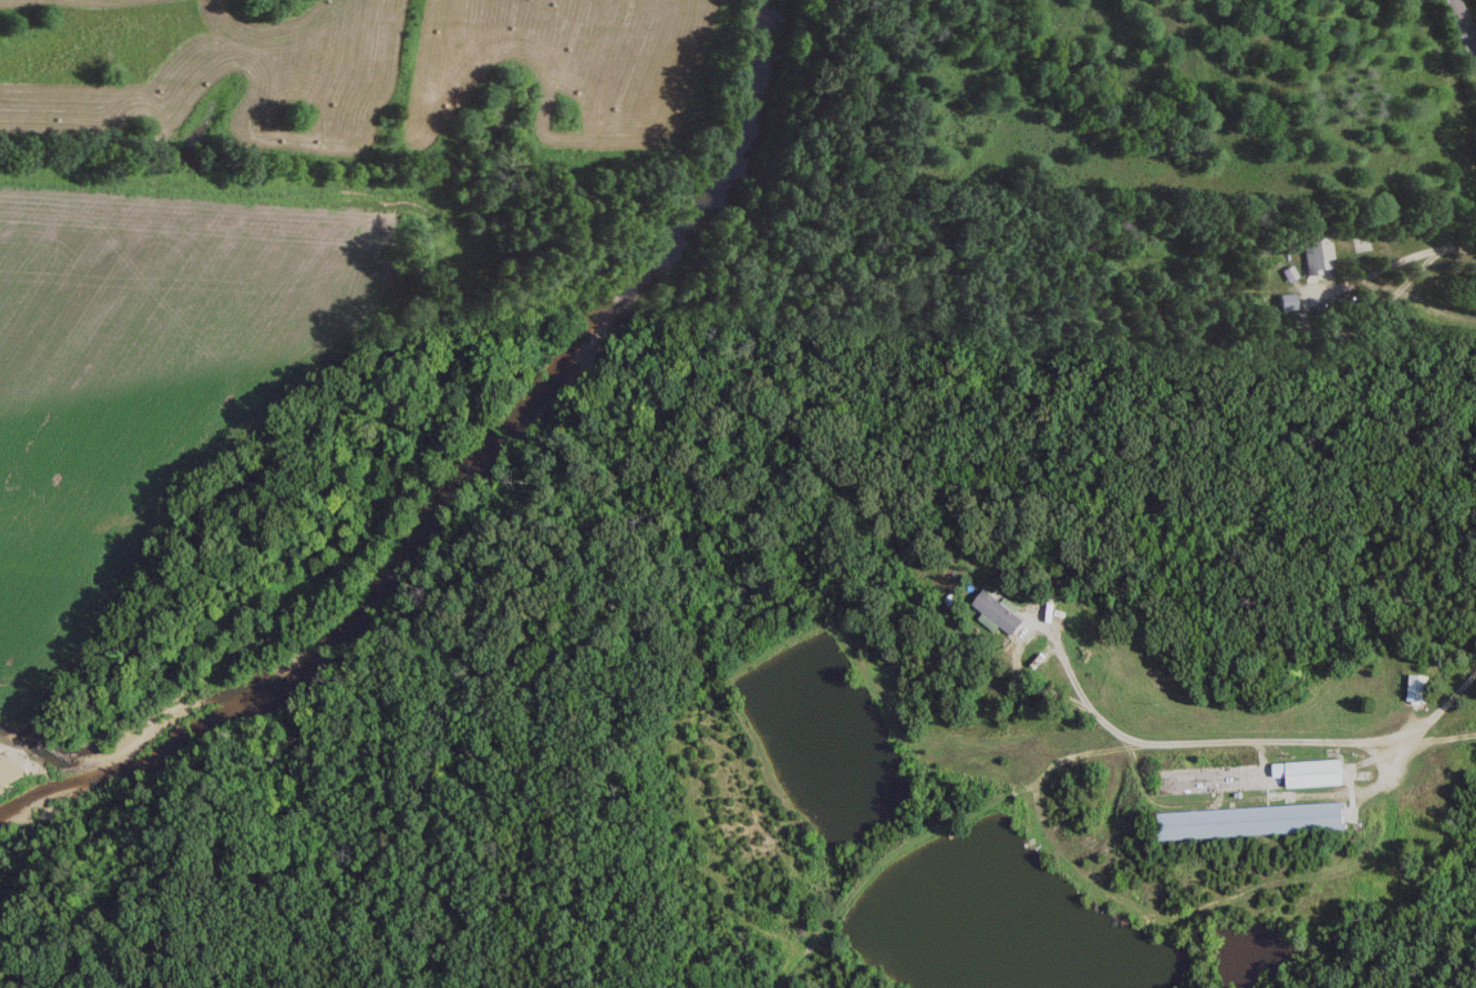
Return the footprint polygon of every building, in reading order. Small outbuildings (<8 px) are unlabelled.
[(1354,254),(1370,250),(1367,236),(1351,239),(1354,254)] [(1331,240),(1305,240),(1305,271),(1331,271),(1331,240)] [(1016,635),(1028,618),(986,588),(975,603),(987,611),(981,618),(998,630),(1002,625),(1016,635)] [(1429,701),(1429,674),(1410,674),(1410,701),(1429,701)] [(1348,783),(1347,758),(1278,761),(1278,776),(1292,776),(1292,786),(1348,783)] [(1351,828),(1350,801),(1165,810),(1166,837),(1351,828)]
